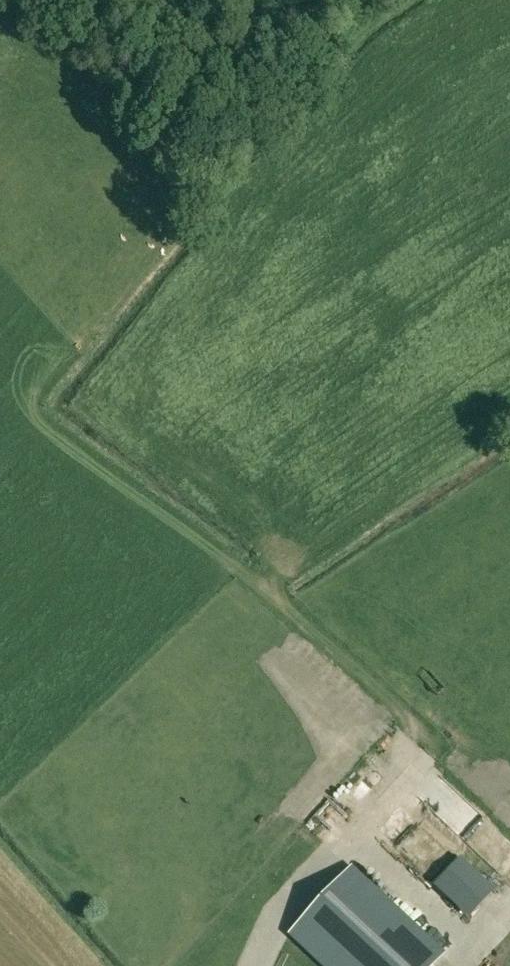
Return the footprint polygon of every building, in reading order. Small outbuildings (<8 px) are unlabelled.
[(352,871),(293,934),(327,965),(429,965),(441,954),(352,871)]
